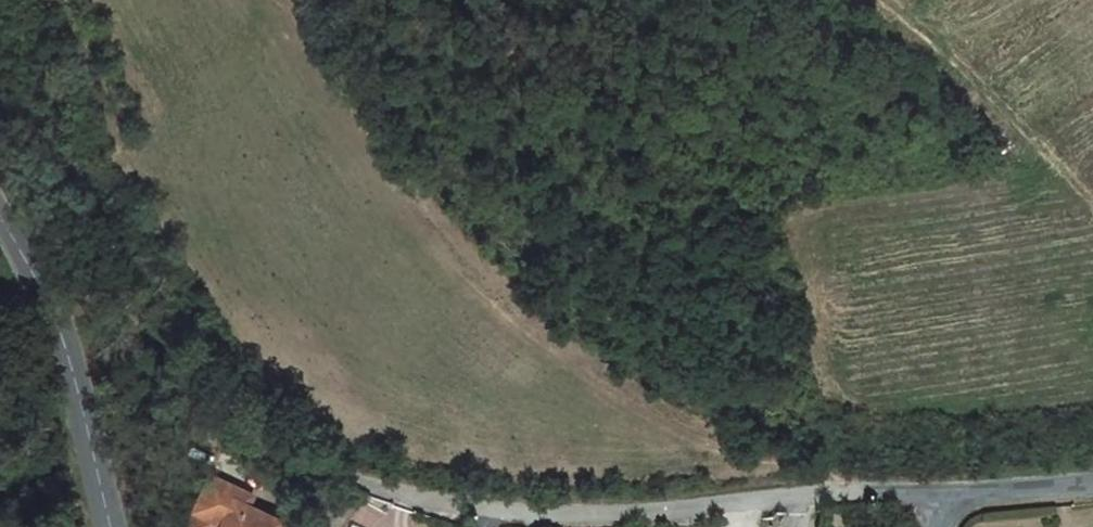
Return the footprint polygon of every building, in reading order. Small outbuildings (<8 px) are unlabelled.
[(284,520),(249,504),(236,498),(241,488),(211,475),(187,526),(281,526),(284,520)] [(254,494),(241,488),(236,498),(249,504),(254,494)]
